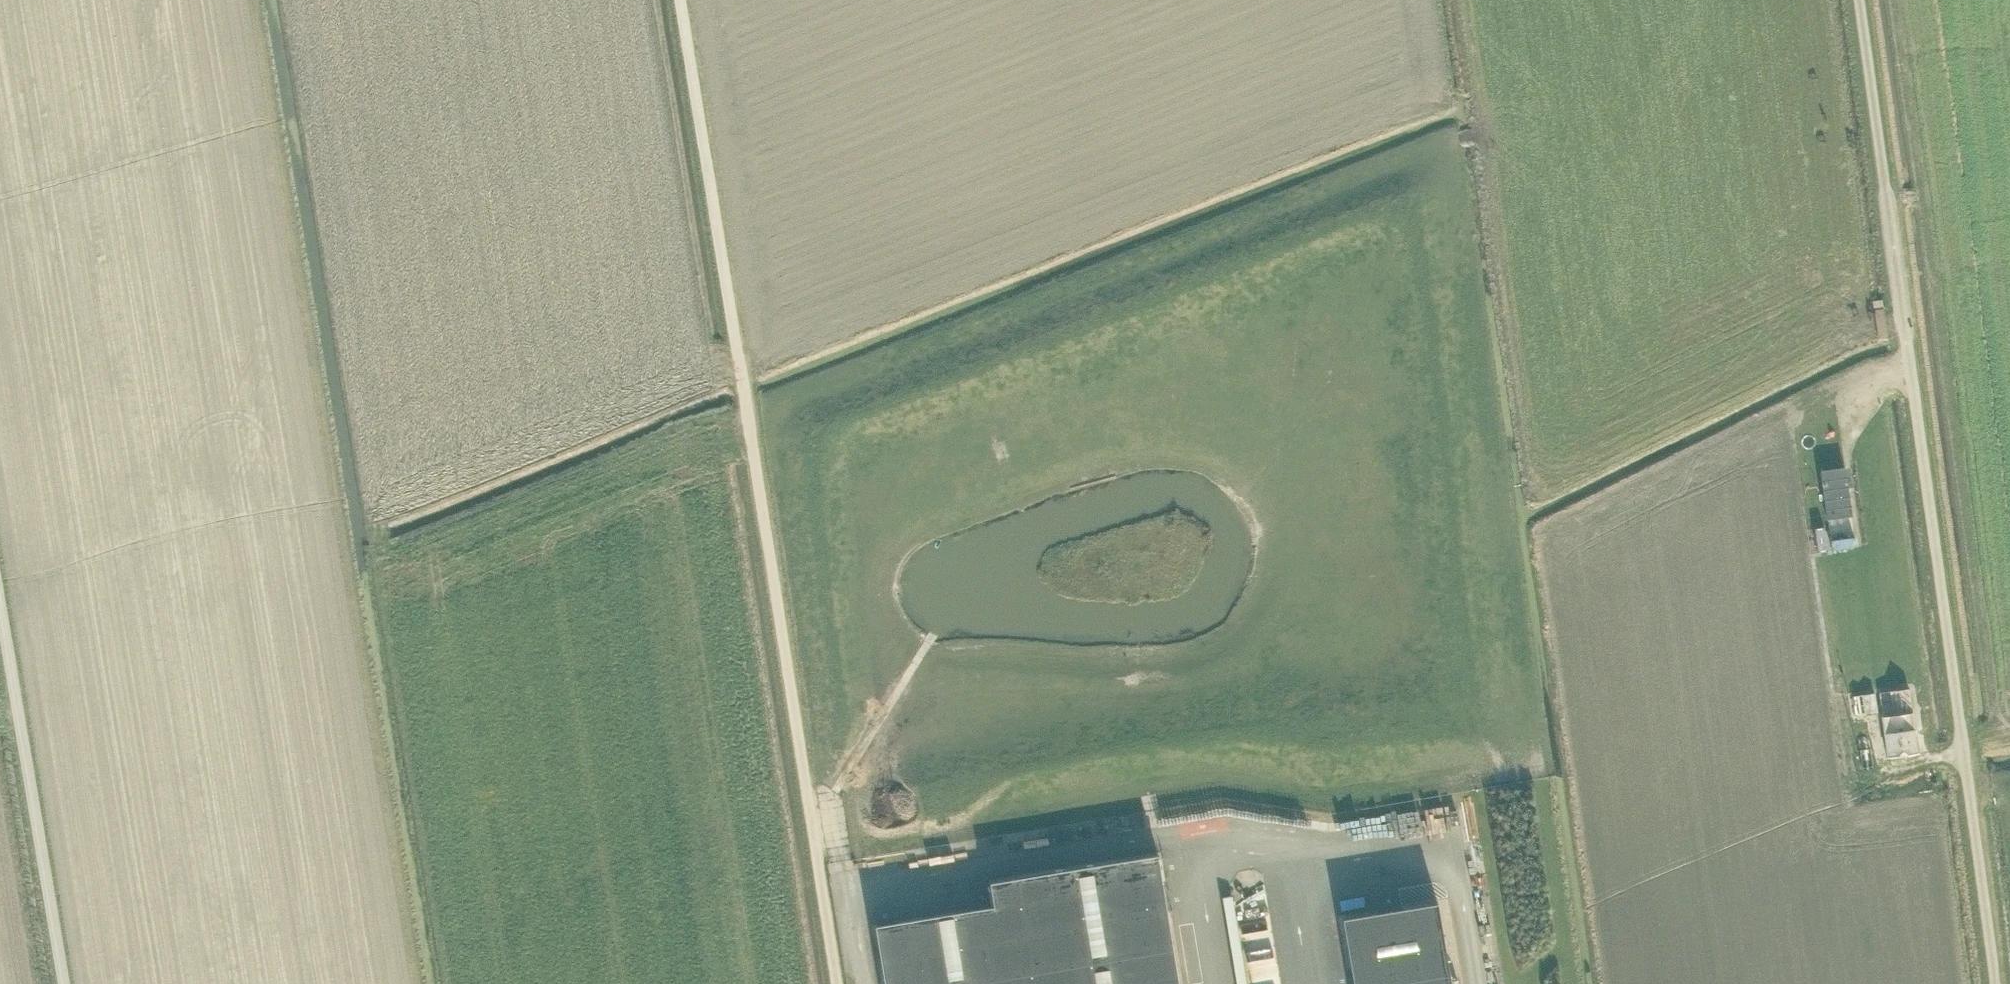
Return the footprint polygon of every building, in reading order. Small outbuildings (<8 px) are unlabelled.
[(1820,472),(1826,520),(1850,517),(1844,469),(1820,472)] [(1896,667),(1865,671),(1871,717),(1902,713),(1896,667)] [(874,926),(884,983),(1178,983),(1156,854),(990,882),(994,906),(874,926)] [(1437,904),(1342,920),(1353,983),(1450,983),(1437,904)]
